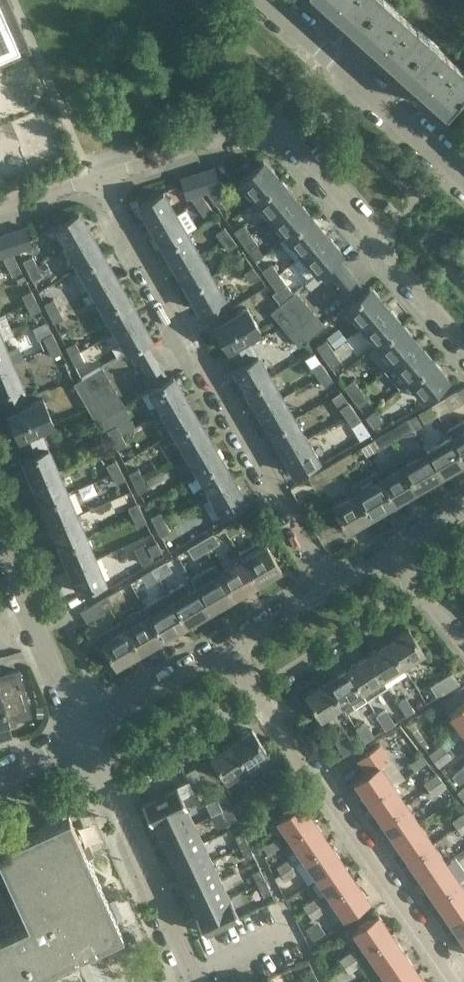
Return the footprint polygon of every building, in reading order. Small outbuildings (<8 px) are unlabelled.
[(19,48),(4,14),(13,10),(9,0),(0,0),(0,57),(19,48)] [(375,0),(325,0),(353,25),(375,0)] [(353,25),(399,66),(426,36),(386,0),(375,0),(353,25)] [(399,66),(446,108),(463,87),(463,70),(426,36),(399,66)] [(239,180),(255,199),(278,179),(262,160),(239,180)] [(205,191),(217,187),(219,187),(213,167),(197,172),(203,191),(205,191)] [(189,195),(199,192),(193,174),(180,177),(186,197),(189,195)] [(255,199),(270,217),(294,197),(278,179),(255,199)] [(217,187),(205,191),(215,204),(224,197),(217,187)] [(202,197),(199,192),(189,195),(194,202),(202,197)] [(139,207),(152,228),(175,214),(162,193),(139,207)] [(212,210),(202,197),(194,202),(204,216),(212,210)] [(279,228),(285,235),(309,215),(294,197),(270,217),(271,218),(262,225),(271,235),(279,228)] [(56,226),(68,247),(92,233),(80,212),(56,226)] [(152,228),(163,248),(187,235),(175,214),(152,228)] [(285,235),(301,254),(324,233),(309,215),(285,235)] [(233,232),(241,242),(251,235),(243,225),(233,232)] [(12,230),(18,249),(31,245),(25,226),(12,230)] [(215,233),(221,242),(230,236),(224,227),(215,233)] [(0,234),(0,255),(2,254),(12,251),(5,232),(0,234)] [(68,247),(80,268),(104,254),(92,233),(68,247)] [(324,233),(301,254),(316,272),(336,256),(340,252),(324,233)] [(163,248),(175,269),(199,255),(187,235),(163,248)] [(258,245),(251,235),(241,242),(248,252),(258,245)] [(236,245),(230,236),(221,242),(228,251),(236,245)] [(2,254),(5,261),(14,257),(12,251),(2,254)] [(80,268),(92,289),(116,275),(104,254),(80,268)] [(175,269),(187,289),(211,276),(199,255),(175,269)] [(24,261),(28,270),(38,265),(34,256),(24,261)] [(345,267),(336,256),(316,272),(326,284),(345,267)] [(14,257),(5,261),(10,271),(19,267),(14,257)] [(43,275),(38,265),(28,270),(33,280),(43,275)] [(261,271),(269,282),(278,275),(271,265),(261,271)] [(258,277),(252,267),(244,273),(250,283),(258,277)] [(92,289),(104,309),(128,296),(116,275),(92,289)] [(285,284),(278,275),(269,282),(275,291),(285,284)] [(199,311),(204,308),(223,297),(211,276),(187,289),(199,311)] [(335,295),(345,306),(364,290),(355,278),(335,295)] [(292,292),(286,284),(285,284),(276,291),(275,291),(274,292),(281,302),(292,292)] [(364,290),(345,306),(361,325),(385,305),(369,286),(364,290)] [(22,295),(26,304),(36,299),(31,290),(22,295)] [(295,290),(292,292),(281,302),(278,304),(285,312),(288,316),(305,302),(295,290)] [(140,316),(128,296),(104,309),(116,330),(140,316)] [(223,297),(204,308),(211,320),(230,310),(223,297)] [(44,302),(49,312),(58,307),(53,298),(44,302)] [(40,309),(36,299),(26,304),(31,313),(40,309)] [(291,319),(297,327),(314,313),(305,302),(288,316),(291,319)] [(276,319),(285,312),(278,304),(270,311),(276,319)] [(361,325),(376,343),(400,323),(385,305),(361,325)] [(214,324),(221,336),(228,347),(259,329),(245,306),(214,324)] [(63,317),(58,307),(49,312),(54,321),(63,317)] [(291,319),(288,316),(285,312),(276,319),(283,326),(291,319)] [(299,345),(306,339),(324,324),(314,313),(297,327),(289,334),(299,345)] [(116,330),(128,351),(147,340),(152,337),(140,316),(116,330)] [(297,327),(291,319),(283,326),(289,334),(297,327)] [(400,323),(376,343),(392,361),(416,341),(400,323)] [(43,336),(48,346),(57,341),(52,332),(43,336)] [(0,341),(0,367),(14,361),(4,339),(0,341)] [(316,346),(323,356),(333,349),(326,339),(316,346)] [(147,340),(128,351),(135,363),(154,352),(147,340)] [(61,351),(57,341),(48,346),(52,355),(61,351)] [(66,345),(71,355),(80,350),(75,341),(66,345)] [(392,361),(407,380),(431,359),(416,341),(392,361)] [(231,354),(238,366),(256,356),(249,344),(231,354)] [(340,359),(333,349),(323,356),(330,366),(340,359)] [(84,360),(80,350),(71,355),(75,364),(84,360)] [(305,361),(318,378),(327,372),(315,354),(305,361)] [(233,369),(245,390),(269,376),(256,356),(238,366),(233,369)] [(431,359),(407,380),(423,398),(447,378),(431,359)] [(3,392),(23,384),(14,361),(0,367),(0,394),(3,392)] [(135,398),(150,390),(169,378),(162,365),(145,373),(142,376),(145,381),(130,389),(135,398)] [(81,395),(90,389),(109,379),(101,366),(73,382),(81,395)] [(323,385),(332,379),(327,372),(318,378),(323,385)] [(173,376),(169,378),(150,390),(161,410),(185,397),(173,376)] [(269,376),(245,390),(257,410),(280,397),(269,376)] [(344,385),(351,395),(361,388),(353,378),(344,385)] [(90,389),(95,398),(97,402),(116,391),(109,379),(90,389)] [(8,404),(28,396),(23,384),(3,392),(8,404)] [(368,399),(361,388),(351,395),(358,406),(368,399)] [(86,404),(95,398),(90,389),(81,395),(86,404)] [(430,404),(436,415),(448,408),(449,409),(463,401),(456,389),(430,404)] [(97,402),(100,407),(105,415),(124,405),(116,391),(97,402)] [(334,401),(347,418),(355,411),(342,394),(334,401)] [(7,412),(12,425),(18,437),(33,430),(53,422),(43,397),(31,402),(11,411),(7,412)] [(161,410),(173,431),(197,417),(185,397),(161,410)] [(257,410),(269,431),(292,417),(280,397),(257,410)] [(86,404),(91,412),(100,407),(97,402),(95,398),(86,404)] [(424,421),(436,415),(430,404),(418,411),(424,421)] [(105,415),(100,407),(91,412),(96,420),(105,415)] [(382,419),(374,409),(365,416),(373,426),(382,419)] [(352,424),(361,418),(355,411),(347,418),(352,424)] [(173,431),(185,451),(208,438),(197,417),(173,431)] [(269,431),(281,451),(304,438),(292,417),(269,431)] [(384,431),(390,441),(403,434),(395,424),(384,431)] [(106,430),(111,439),(121,434),(116,425),(106,430)] [(463,461),(463,429),(450,437),(463,461)] [(377,449),(390,441),(384,431),(371,439),(377,449)] [(126,444),(121,434),(111,439),(117,449),(126,444)] [(22,443),(23,445),(27,454),(41,448),(36,437),(22,443)] [(426,451),(440,475),(463,461),(450,437),(426,451)] [(220,458),(208,438),(185,451),(197,472),(220,458)] [(316,459),(304,438),(281,451),(293,472),(316,459)] [(22,456),(31,479),(58,468),(48,445),(41,448),(27,454),(22,456)] [(337,458),(343,469),(355,461),(349,451),(337,458)] [(403,465),(417,488),(440,475),(426,451),(403,465)] [(232,479),(220,458),(197,472),(209,492),(232,479)] [(330,476),(343,469),(337,458),(307,476),(314,488),(331,478),(330,476)] [(106,464),(111,474),(120,469),(115,460),(106,464)] [(379,478),(393,502),(417,488),(403,465),(379,478)] [(31,479),(41,501),(67,490),(58,468),(31,479)] [(129,473),(134,483),(144,478),(139,468),(129,473)] [(125,479),(120,469),(111,474),(116,484),(125,479)] [(166,479),(161,470),(145,478),(150,487),(166,479)] [(149,488),(144,478),(134,483),(139,493),(149,488)] [(356,492),(370,516),(393,502),(379,478),(356,492)] [(244,500),(232,479),(209,492),(221,514),(244,500)] [(41,501),(50,523),(76,512),(67,490),(41,501)] [(370,516),(356,492),(332,506),(346,530),(370,516)] [(128,506),(132,516),(141,512),(137,502),(128,506)] [(151,516),(156,526),(165,521),(160,511),(151,516)] [(50,523),(60,546),(86,534),(76,512),(50,523)] [(141,512),(132,516),(137,526),(146,521),(141,512)] [(241,528),(235,518),(222,525),(228,536),(241,528)] [(170,531),(165,521),(156,526),(161,535),(170,531)] [(212,532),(199,539),(205,549),(218,541),(212,532)] [(60,546),(69,568),(95,557),(86,534),(60,546)] [(192,557),(205,549),(199,539),(186,547),(192,557)] [(163,555),(156,542),(147,546),(154,559),(163,555)] [(242,559),(255,582),(279,568),(266,545),(242,559)] [(105,580),(95,557),(69,568),(79,591),(105,580)] [(165,559),(152,567),(158,577),(171,569),(165,559)] [(242,559),(219,573),(232,596),(255,582),(242,559)] [(145,585),(158,577),(152,567),(139,575),(145,585)] [(232,596),(219,573),(195,586),(209,610),(232,596)] [(172,600),(186,623),(209,610),(195,586),(187,591),(182,582),(168,590),(173,599),(172,600)] [(123,596),(118,587),(106,594),(112,604),(123,596)] [(106,594),(80,609),(86,620),(112,605),(112,604),(106,594)] [(186,623),(172,600),(149,614),(162,637),(186,623)] [(121,620),(125,627),(139,651),(162,637),(149,614),(140,619),(135,611),(121,620)] [(139,651),(125,627),(121,620),(97,634),(102,641),(115,665),(139,651)] [(386,643),(401,667),(422,653),(406,629),(386,643)] [(365,656),(381,679),(401,667),(386,643),(365,656)] [(381,679),(365,656),(345,668),(365,699),(385,686),(381,679)] [(345,668),(325,681),(341,705),(345,712),(365,699),(345,668)] [(9,731),(7,723),(30,717),(18,670),(0,675),(0,733),(9,731)] [(431,684),(438,695),(457,683),(451,672),(431,684)] [(341,705),(325,681),(305,695),(320,718),(341,705)] [(406,696),(395,702),(404,716),(414,710),(406,696)] [(463,733),(463,702),(449,715),(463,733)] [(385,708),(375,714),(384,729),(394,723),(385,708)] [(365,720),(355,727),(364,741),(374,735),(365,720)] [(231,744),(247,766),(251,773),(270,760),(265,754),(267,752),(252,730),(231,744)] [(345,733),(335,739),(344,754),(354,747),(345,733)] [(428,752),(433,759),(446,749),(441,743),(428,752)] [(247,766),(231,744),(211,758),(227,780),(247,766)] [(353,782),(367,802),(391,785),(379,767),(388,760),(378,745),(356,760),(365,773),(353,782)] [(451,756),(446,749),(433,759),(438,766),(451,756)] [(421,753),(409,762),(414,769),(426,760),(421,753)] [(423,782),(428,788),(440,779),(435,772),(423,782)] [(272,799),(289,788),(280,774),(263,785),(272,799)] [(445,785),(440,779),(428,788),(432,795),(445,785)] [(367,802),(380,821),(405,804),(391,785),(367,802)] [(143,802),(152,821),(186,805),(200,799),(196,792),(182,798),(177,786),(143,802)] [(223,810),(231,806),(225,794),(217,798),(223,810)] [(255,810),(247,795),(236,800),(244,816),(255,810)] [(290,838),(314,822),(301,802),(276,818),(290,838)] [(380,821),(394,840),(418,824),(405,804),(380,821)] [(186,805),(152,821),(161,840),(194,824),(186,805)] [(237,819),(231,806),(223,810),(228,822),(237,819)] [(456,826),(463,820),(463,811),(463,810),(451,820),(456,826)] [(122,933),(67,815),(0,846),(0,863),(0,864),(0,978),(2,981),(15,981),(122,933)] [(456,826),(461,833),(463,830),(463,820),(456,826)] [(290,838),(303,858),(327,841),(314,822),(290,838)] [(194,824),(161,840),(169,858),(203,842),(194,824)] [(394,840),(407,860),(431,843),(418,824),(394,840)] [(240,847),(248,843),(242,831),(234,835),(240,847)] [(276,838),(262,847),(267,854),(280,844),(276,838)] [(316,877),(341,861),(327,841),(303,858),(316,877)] [(212,861),(203,842),(169,858),(178,877),(212,861)] [(248,843),(240,847),(246,859),(254,856),(248,843)] [(431,843),(407,860),(420,879),(445,862),(431,843)] [(275,866),(280,873),(294,864),(289,857),(275,866)] [(178,877),(187,895),(221,879),(212,861),(178,877)] [(316,877),(330,896),(354,880),(341,861),(316,877)] [(420,879),(434,898),(458,882),(445,862),(420,879)] [(298,871),(294,864),(280,873),(285,880),(298,871)] [(257,884),(266,880),(260,868),(252,872),(257,884)] [(229,897),(221,879),(187,895),(196,913),(229,897)] [(266,880),(257,884),(263,896),(271,893),(266,880)] [(354,880),(330,896),(343,917),(367,900),(354,880)] [(434,898),(447,918),(463,906),(463,890),(458,882),(434,898)] [(302,906),(307,912),(320,903),(315,896),(302,906)] [(229,897),(196,913),(205,932),(238,916),(229,897)] [(325,910),(320,903),(307,912),(311,919),(325,910)] [(460,937),(463,935),(463,906),(447,918),(460,937)] [(353,930),(366,950),(390,934),(376,914),(353,930)] [(390,934),(366,950),(379,969),(403,953),(390,934)] [(339,958),(343,965),(357,956),(352,949),(339,958)] [(388,981),(402,981),(417,972),(403,953),(379,969),(388,981)] [(362,962),(357,956),(343,965),(348,972),(362,962)] [(317,979),(311,967),(303,970),(309,981),(311,981),(317,979)] [(402,981),(423,981),(417,972),(402,981)]
